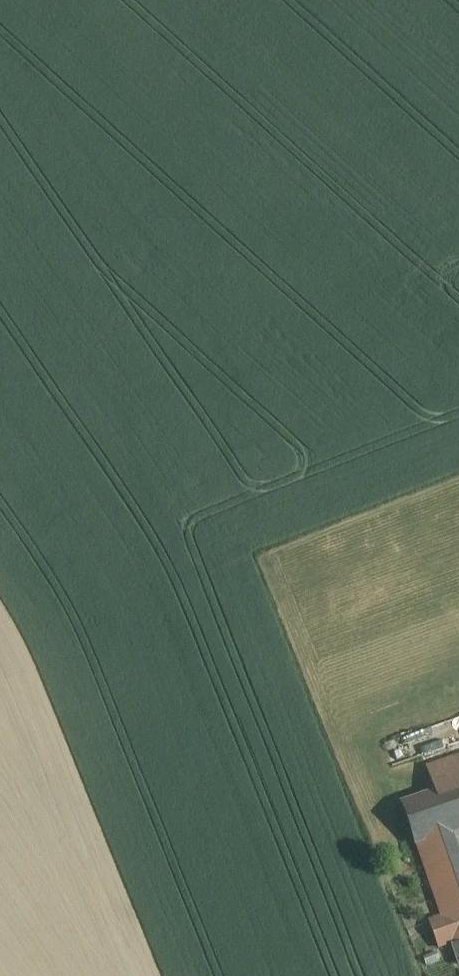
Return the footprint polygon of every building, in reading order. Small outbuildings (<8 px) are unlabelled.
[(417,847),(452,834),(458,832),(458,785),(403,804),(417,847)] [(417,847),(440,917),(429,922),(438,947),(451,942),(452,947),(458,945),(458,854),(452,834),(417,847)]
